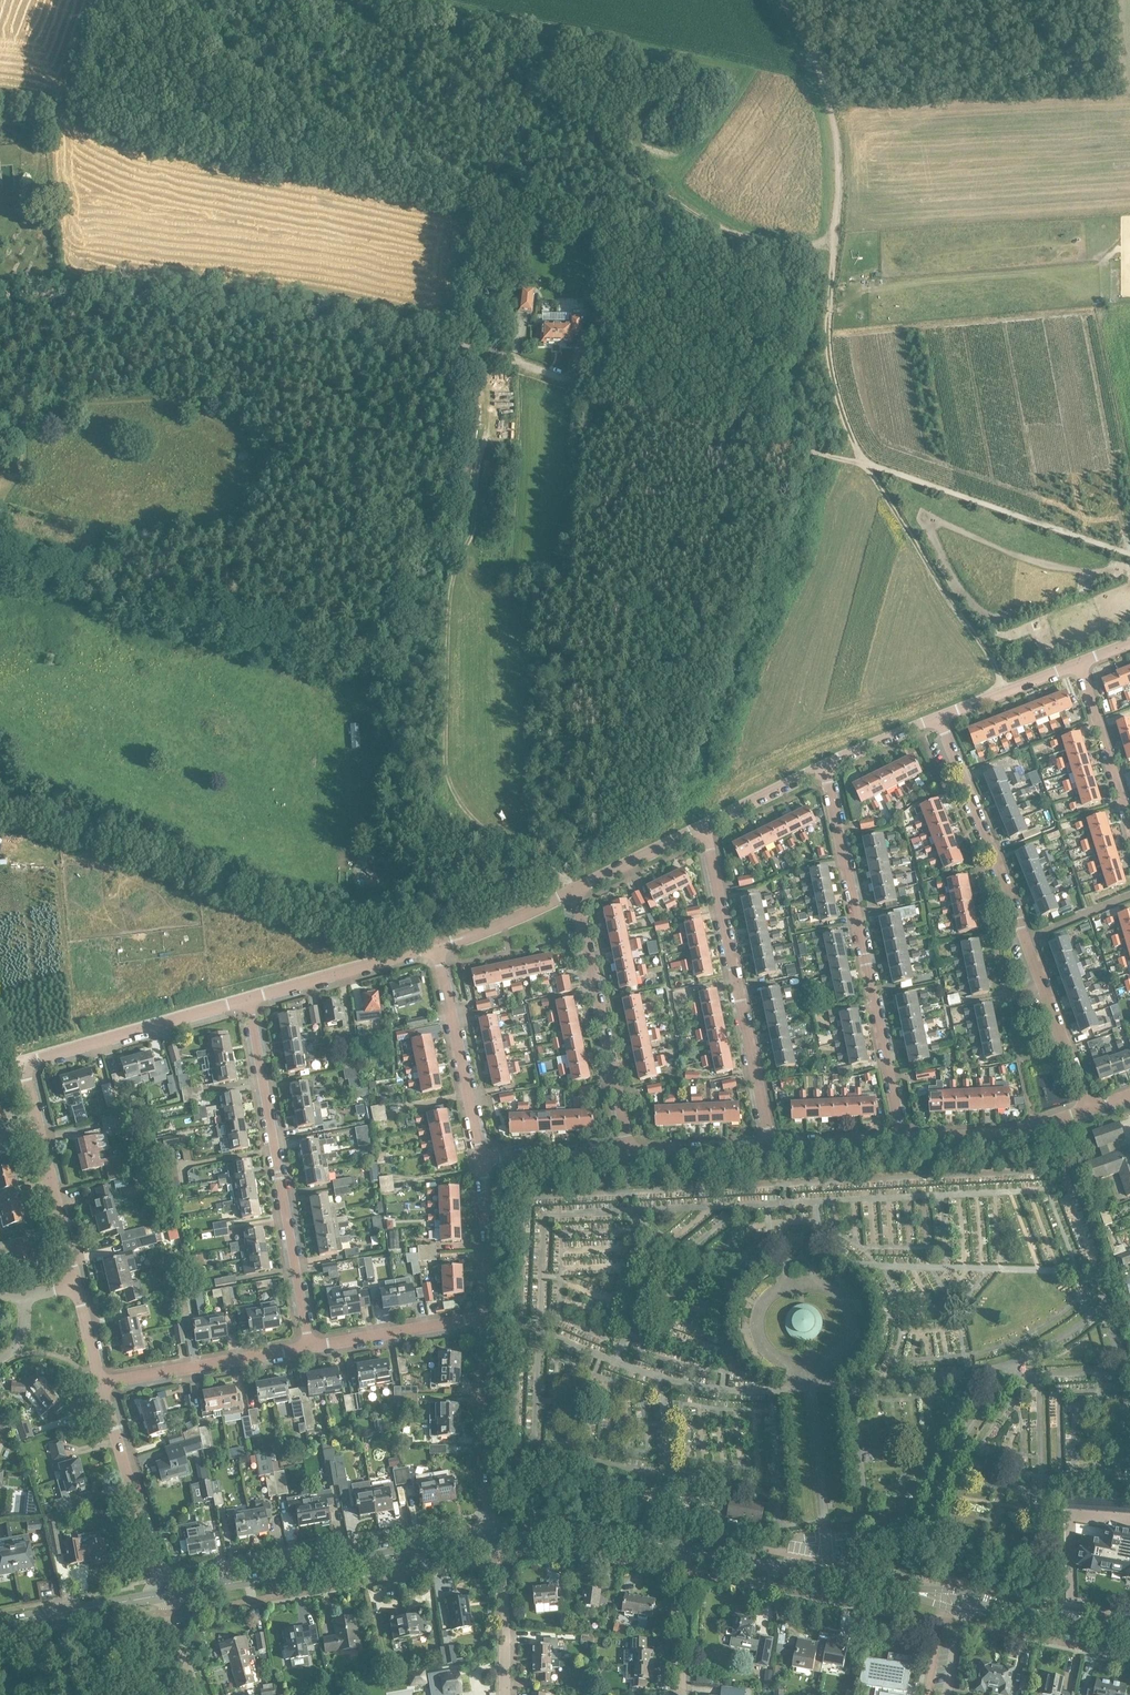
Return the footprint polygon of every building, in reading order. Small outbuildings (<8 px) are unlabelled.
[(526,236),(534,236),(535,221),(526,220),(526,236)] [(543,243),(557,244),(558,225),(544,225),(543,243)] [(595,289),(589,288),(587,300),(593,301),(595,289)] [(521,290),(518,312),(532,314),(534,292),(521,290)] [(537,306),(535,316),(545,318),(544,323),(549,324),(550,322),(554,323),(556,308),(537,306)] [(581,318),(556,318),(555,325),(556,325),(556,343),(571,343),(571,334),(581,334),(581,323),(582,323),(582,320),(581,320),(581,318)] [(555,325),(541,325),(541,343),(556,343),(556,325),(555,325)] [(246,461),(247,457),(246,453),(243,451),(239,452),(237,455),(238,459),(241,461),(246,461)] [(470,493),(468,486),(456,490),(457,494),(462,493),(463,495),(470,493)] [(1117,673),(1118,675),(1120,680),(1122,688),(1124,692),(1129,690),(1128,686),(1129,685),(1129,668),(1117,673)] [(1122,688),(1120,680),(1118,675),(1102,681),(1107,694),(1122,688)] [(1066,693),(1054,697),(1060,713),(1062,718),(1067,716),(1065,711),(1072,708),(1066,693)] [(1042,702),(1048,718),(1060,713),(1054,697),(1042,702)] [(1113,712),(1117,711),(1114,699),(1109,701),(1113,712)] [(1030,707),(1036,722),(1048,718),(1042,702),(1030,707)] [(1018,712),(1024,727),(1036,722),(1030,707),(1018,712)] [(1018,712),(1005,716),(1011,732),(1013,737),(1018,735),(1016,730),(1024,727),(1018,712)] [(993,721),(999,736),(1011,732),(1005,716),(993,721)] [(1117,723),(1121,736),(1129,733),(1129,719),(1117,723)] [(981,726),(987,741),(999,736),(993,721),(981,726)] [(350,724),(351,748),(360,748),(358,723),(350,724)] [(981,726),(969,730),(975,746),(977,750),(982,749),(982,748),(980,744),(987,741),(981,726)] [(1121,736),(1125,748),(1129,747),(1129,733),(1121,736)] [(1064,744),(1058,746),(1060,752),(1066,750),(1084,745),(1080,734),(1068,737),(1063,739),(1064,744)] [(1045,749),(1044,743),(1032,747),(1034,752),(1045,749)] [(1070,762),(1087,757),(1084,745),(1066,750),(1070,762)] [(913,756),(901,762),(910,779),(922,774),(913,756)] [(1073,773),(1090,768),(1087,757),(1070,762),(1073,773)] [(889,768),(898,785),(910,779),(901,762),(889,768)] [(877,774),(886,791),(898,785),(889,768),(877,774)] [(1077,784),(1094,779),(1090,768),(1073,773),(1077,784)] [(985,776),(991,790),(1008,783),(1002,769),(985,776)] [(865,780),(874,797),(886,791),(877,774),(865,780)] [(1097,790),(1094,779),(1077,784),(1071,786),(1073,791),(1078,789),(1080,795),(1097,790)] [(862,803),(874,797),(865,780),(854,786),(862,803)] [(1010,788),(1008,783),(991,790),(996,802),(1011,796),(1008,789),(1010,788)] [(1082,801),(1076,803),(1077,803),(1078,808),(1083,806),(1101,801),(1097,790),(1080,795),(1082,801)] [(1011,796),(996,802),(1000,814),(1016,807),(1011,796)] [(926,819),(944,813),(939,800),(915,810),(917,815),(924,813),(926,819)] [(1016,807),(1000,814),(1005,825),(1020,819),(1016,807)] [(809,808),(796,814),(803,829),(816,823),(809,808)] [(905,811),(900,816),(905,829),(911,826),(916,825),(912,813),(907,815),(905,811)] [(944,813),(926,819),(931,832),(949,825),(944,813)] [(796,814),(784,820),(791,835),(803,829),(796,814)] [(1088,821),(1091,832),(1108,827),(1105,815),(1088,821)] [(1022,818),(1020,819),(1005,825),(1011,839),(1022,834),(1025,840),(1041,833),(1039,827),(1027,832),(1022,818)] [(873,819),(860,822),(862,830),(874,827),(873,819)] [(784,820),(771,827),(778,841),(791,835),(784,820)] [(1071,821),(1059,824),(1061,830),(1073,826),(1071,821)] [(931,832),(928,833),(930,838),(933,837),(936,844),(954,837),(949,825),(931,832)] [(771,827),(759,833),(766,847),(778,841),(771,827)] [(1108,827),(1091,832),(1095,843),(1112,838),(1108,827)] [(1063,838),(1074,837),(1073,829),(1062,830),(1063,838)] [(1058,832),(1047,836),(1049,842),(1060,837),(1058,832)] [(753,853),(766,847),(759,833),(746,839),(753,853)] [(803,841),(808,839),(805,833),(800,835),(803,841)] [(867,853),(886,849),(883,836),(864,840),(867,853)] [(936,844),(932,846),(934,851),(938,849),(941,857),(958,850),(954,837),(936,844)] [(1112,838),(1095,843),(1098,854),(1115,849),(1112,838)] [(746,839),(734,845),(741,860),(749,856),(752,862),(754,866),(758,863),(757,860),(753,853),(746,839)] [(790,848),(796,845),(793,839),(787,842),(790,848)] [(1059,839),(1048,842),(1050,848),(1061,844),(1059,839)] [(778,854),(783,851),(780,845),(775,848),(778,854)] [(916,852),(915,856),(916,857),(921,856),(928,853),(934,851),(932,846),(926,848),(926,849),(916,852)] [(1017,854),(1022,868),(1037,862),(1039,861),(1033,847),(1017,854)] [(888,862),(886,849),(867,853),(869,866),(888,862)] [(1100,861),(1094,862),(1096,867),(1101,866),(1119,860),(1115,849),(1098,854),(1100,861)] [(963,862),(958,850),(941,857),(945,869),(963,862)] [(765,860),(771,857),(768,851),(762,854),(765,860)] [(1037,862),(1022,868),(1027,880),(1042,873),(1039,866),(1046,864),(1044,859),(1039,861),(1037,862)] [(1119,860),(1101,866),(1105,877),(1122,872),(1119,860)] [(891,875),(888,862),(869,866),(872,879),(891,875)] [(811,871),(808,872),(809,877),(812,876),(814,884),(830,880),(827,868),(811,871)] [(684,870),(672,876),(679,891),(687,887),(692,897),(697,895),(684,870)] [(1069,870),(1058,874),(1059,879),(1070,875),(1069,870)] [(915,872),(908,873),(910,882),(917,881),(915,872)] [(1126,883),(1122,872),(1105,877),(1108,888),(1126,883)] [(1032,891),(1047,885),(1042,873),(1027,880),(1032,891)] [(894,888),(891,875),(872,879),(875,892),(894,888)] [(660,882),(667,896),(679,891),(672,876),(660,882)] [(751,876),(743,878),(739,879),(740,886),(753,884),(751,876)] [(948,881),(951,894),(970,890),(967,877),(948,881)] [(814,884),(817,897),(832,893),(830,880),(814,884)] [(651,895),(646,897),(651,908),(657,906),(655,903),(663,899),(665,903),(668,909),(672,907),(669,901),(667,896),(660,882),(648,888),(651,895)] [(1036,903),(1052,897),(1047,885),(1032,891),(1036,903)] [(894,888),(875,892),(878,905),(896,901),(894,888)] [(970,890),(951,894),(954,906),(973,902),(970,890)] [(632,895),(638,907),(645,903),(639,892),(632,895)] [(817,897),(819,909),(835,906),(832,893),(817,897)] [(746,913),(762,909),(760,896),(743,900),(746,913)] [(1053,897),(1052,897),(1036,903),(1042,917),(1058,910),(1053,897)] [(605,910),(608,923),(624,920),(622,911),(629,910),(627,899),(613,902),(614,908),(605,910)] [(973,902),(954,906),(957,920),(975,916),(973,902)] [(835,906),(819,909),(822,922),(838,919),(835,906)] [(880,919),(883,932),(902,928),(900,920),(917,917),(915,906),(893,911),(894,916),(880,919)] [(699,907),(687,910),(688,918),(701,915),(699,907)] [(765,922),(762,909),(746,913),(748,925),(765,922)] [(807,920),(807,909),(791,910),(792,926),(815,925),(815,920),(807,920)] [(1112,910),(1105,912),(1107,919),(1114,917),(1112,910)] [(1122,927),(1129,925),(1129,913),(1119,916),(1122,927)] [(975,916),(957,920),(959,933),(978,929),(975,916)] [(608,923),(610,937),(627,933),(624,920),(608,923)] [(669,921),(656,924),(657,932),(671,929),(669,921)] [(688,933),(684,934),(685,939),(689,938),(705,935),(702,921),(686,925),(688,933)] [(768,935),(765,922),(748,925),(751,938),(768,935)] [(1088,923),(1082,925),(1084,932),(1090,929),(1088,923)] [(902,928),(883,932),(886,945),(905,941),(902,928)] [(670,932),(656,934),(658,941),(671,938),(670,932)] [(1072,947),(1082,942),(1078,932),(1067,937),(1072,947)] [(610,937),(613,950),(629,947),(627,933),(610,937)] [(825,937),(821,937),(822,942),(826,942),(828,949),(843,946),(841,933),(825,936),(825,937)] [(689,938),(685,939),(686,944),(690,943),(692,951),(708,948),(705,935),(689,938)] [(770,947),(768,935),(751,938),(754,951),(770,947)] [(1050,945),(1055,959),(1071,953),(1072,953),(1067,939),(1050,945)] [(889,958),(908,954),(905,941),(886,945),(889,958)] [(962,944),(965,957),(981,954),(978,941),(962,944)] [(629,947),(613,950),(616,963),(632,960),(630,951),(636,950),(635,945),(629,947)] [(828,949),(824,950),(825,955),(829,954),(830,962),(846,959),(843,946),(828,949)] [(773,960),(770,947),(754,951),(756,964),(773,960)] [(708,948),(692,951),(694,965),(711,961),(708,948)] [(798,950),(800,962),(807,961),(805,949),(798,950)] [(1060,971),(1075,965),(1071,953),(1055,959),(1060,971)] [(891,971),(910,967),(908,954),(889,958),(891,971)] [(968,970),(984,967),(981,954),(965,957),(968,970)] [(552,955),(539,958),(542,974),(556,971),(552,955)] [(542,974),(539,958),(526,961),(529,977),(542,974)] [(773,960),(756,964),(759,976),(776,973),(774,966),(778,965),(777,959),(773,960)] [(830,962),(833,975),(849,972),(846,959),(830,962)] [(632,960),(616,963),(619,976),(635,973),(640,972),(639,967),(634,968),(632,960)] [(529,977),(526,961),(512,963),(516,980),(529,977)] [(713,975),(711,961),(694,965),(697,978),(713,975)] [(516,980),(512,963),(499,966),(503,982),(516,980)] [(1064,983),(1079,977),(1075,965),(1060,971),(1064,983)] [(503,982),(499,966),(486,969),(492,997),(497,996),(496,989),(495,984),(503,982)] [(913,980),(910,967),(891,971),(894,984),(913,980)] [(970,982),(986,979),(984,967),(968,970),(970,982)] [(492,997),(486,969),(473,972),(476,988),(484,986),(485,992),(487,998),(492,997)] [(833,975),(836,988),(851,984),(849,972),(833,975)] [(635,973),(619,976),(621,990),(638,986),(635,973)] [(556,979),(558,986),(570,984),(569,976),(556,979)] [(1068,995),(1084,989),(1079,977),(1064,983),(1068,995)] [(416,978),(391,985),(395,1000),(396,1003),(404,1000),(406,1006),(421,1001),(419,996),(421,996),(416,978)] [(989,992),(986,979),(970,982),(973,996),(989,992)] [(572,991),(570,984),(558,986),(559,993),(572,991)] [(836,988),(832,988),(833,994),(837,993),(838,1000),(854,997),(851,984),(836,988)] [(765,1005),(782,1001),(779,989),(762,992),(765,1005)] [(1072,1007),(1088,1001),(1084,989),(1068,995),(1072,1007)] [(700,994),(703,1008),(719,1004),(717,991),(700,994)] [(379,1010),(377,993),(375,993),(374,992),(371,993),(369,994),(363,995),(364,1002),(363,1002),(364,1014),(358,1015),(358,1022),(373,1020),(373,1018),(379,1017),(379,1010)] [(897,998),(900,1011),(919,1008),(916,994),(897,998)] [(640,997),(624,1001),(626,1014),(643,1010),(647,1009),(646,1004),(642,1005),(640,997)] [(560,1016),(576,1012),(574,999),(557,1003),(560,1016)] [(1088,1001),(1072,1007),(1077,1019),(1092,1014),(1090,1006),(1096,1004),(1095,999),(1088,1001)] [(477,1003),(478,1010),(491,1008),(489,1000),(477,1003)] [(323,1004),(327,1024),(339,1022),(340,1028),(346,1027),(342,1007),(339,1007),(338,1001),(323,1004)] [(768,1018),(784,1014),(782,1001),(765,1005),(768,1018)] [(703,1008),(706,1021),(722,1017),(719,1004),(703,1008)] [(976,1008),(978,1021),(994,1018),(991,1005),(976,1008)] [(526,1006),(513,1008),(515,1017),(527,1014),(526,1006)] [(309,1008),(312,1025),(319,1024),(317,1007),(309,1008)] [(852,1007),(829,1011),(830,1017),(837,1015),(838,1021),(842,1020),(844,1027),(860,1024),(857,1011),(853,1012),(852,1007)] [(902,1024),(921,1020),(919,1008),(900,1011),(902,1024)] [(643,1010),(626,1014),(629,1027),(646,1024),(644,1015),(648,1014),(647,1009),(643,1010)] [(290,1015),(278,1017),(280,1031),(297,1028),(302,1028),(299,1011),(289,1013),(290,1015)] [(579,1026),(576,1012),(560,1016),(563,1029),(579,1026)] [(1094,1013),(1092,1014),(1077,1019),(1082,1033),(1099,1027),(1094,1013)] [(787,1027),(784,1014),(768,1018),(770,1030),(787,1027)] [(480,1020),(483,1033),(499,1030),(497,1017),(480,1020)] [(722,1017),(706,1021),(709,1034),(725,1031),(722,1017)] [(427,1024),(426,1018),(406,1022),(407,1028),(427,1024)] [(994,1018),(978,1021),(981,1034),(997,1030),(994,1018)] [(1121,1019),(1115,1021),(1117,1028),(1124,1026),(1121,1019)] [(924,1033),(921,1020),(902,1024),(905,1037),(924,1033)] [(646,1024),(629,1027),(632,1040),(648,1037),(652,1036),(651,1031),(647,1031),(646,1024)] [(841,1033),(840,1034),(842,1041),(843,1041),(847,1040),(862,1037),(860,1024),(844,1027),(844,1028),(840,1029),(841,1033)] [(582,1039),(579,1026),(563,1029),(566,1042),(582,1039)] [(790,1040),(787,1027),(770,1030),(773,1043),(790,1040)] [(305,1041),(316,1039),(315,1034),(308,1035),(308,1034),(298,1036),(297,1028),(280,1031),(283,1045),(301,1042),(305,1041)] [(413,1030),(396,1033),(397,1041),(415,1037),(413,1030)] [(486,1047),(502,1043),(499,1030),(483,1033),(486,1047)] [(997,1030),(981,1034),(984,1046),(999,1043),(997,1030)] [(709,1034),(705,1035),(706,1040),(710,1039),(711,1047),(728,1044),(725,1031),(709,1034)] [(212,1050),(196,1053),(197,1059),(210,1057),(210,1056),(231,1053),(229,1039),(228,1039),(227,1032),(208,1036),(208,1037),(209,1037),(210,1043),(211,1043),(212,1050)] [(927,1046),(924,1033),(905,1037),(908,1050),(927,1046)] [(348,1047),(356,1046),(355,1034),(347,1035),(348,1047)] [(648,1037),(632,1040),(635,1053),(651,1050),(649,1042),(653,1041),(652,1036),(648,1037)] [(414,1054),(433,1050),(430,1037),(411,1041),(414,1054)] [(847,1040),(849,1053),(865,1050),(862,1037),(847,1040)] [(1097,1046),(1098,1049),(1104,1047),(1102,1038),(1088,1043),(1090,1049),(1097,1046)] [(585,1052),(582,1039),(566,1042),(568,1055),(585,1052)] [(792,1053),(790,1040),(773,1043),(776,1056),(792,1053)] [(301,1042),(283,1045),(285,1059),(307,1055),(305,1041),(301,1042)] [(502,1043),(486,1047),(489,1060),(505,1057),(504,1050),(508,1049),(508,1047),(507,1042),(502,1043)] [(1002,1056),(999,1043),(984,1046),(986,1059),(1002,1056)] [(728,1044),(711,1047),(714,1061),(730,1057),(728,1044)] [(168,1048),(172,1063),(180,1061),(176,1046),(168,1048)] [(927,1046),(908,1050),(911,1063),(929,1059),(927,1046)] [(1119,1049),(1121,1056),(1126,1071),(1129,1070),(1129,1053),(1126,1054),(1124,1048),(1119,1049)] [(815,1049),(808,1051),(809,1058),(817,1056),(815,1049)] [(1114,1075),(1109,1060),(1108,1058),(1100,1061),(1098,1056),(1096,1049),(1090,1051),(1100,1080),(1114,1075)] [(414,1054),(416,1067),(435,1063),(433,1050),(414,1054)] [(654,1063),(651,1050),(635,1053),(638,1067),(654,1063)] [(865,1050),(849,1053),(852,1066),(868,1063),(865,1050)] [(587,1065),(585,1052),(568,1055),(571,1069),(587,1065)] [(150,1053),(135,1057),(140,1076),(149,1073),(150,1079),(169,1073),(165,1061),(153,1064),(150,1053)] [(205,1066),(202,1067),(203,1072),(208,1071),(234,1066),(231,1053),(210,1056),(210,1057),(204,1058),(205,1066)] [(309,1060),(311,1060),(311,1061),(319,1060),(318,1053),(308,1055),(307,1055),(285,1059),(288,1073),(310,1069),(309,1060)] [(792,1053),(776,1056),(778,1069),(795,1065),(792,1053)] [(931,1055),(933,1062),(939,1061),(938,1053),(931,1055)] [(1126,1071),(1121,1056),(1109,1060),(1114,1075),(1126,1071)] [(122,1087),(120,1081),(140,1076),(135,1057),(120,1062),(123,1072),(111,1076),(115,1089),(122,1087)] [(505,1057),(489,1060),(491,1073),(508,1070),(512,1069),(511,1064),(511,1063),(506,1064),(505,1057)] [(733,1070),(730,1057),(714,1061),(717,1074),(733,1070)] [(343,1071),(358,1069),(356,1058),(342,1061),(343,1071)] [(654,1063),(638,1067),(640,1080),(657,1077),(655,1068),(659,1067),(658,1062),(654,1063)] [(416,1067),(419,1080),(438,1076),(435,1063),(416,1067)] [(587,1065),(571,1069),(574,1082),(590,1079),(587,1065)] [(236,1080),(234,1066),(208,1071),(209,1076),(212,1076),(213,1084),(236,1080)] [(358,1069),(343,1071),(345,1081),(360,1079),(358,1069)] [(89,1070),(74,1075),(80,1093),(94,1089),(91,1077),(93,1077),(91,1072),(90,1072),(89,1070)] [(511,1083),(508,1070),(491,1073),(494,1087),(511,1083)] [(930,1078),(929,1070),(916,1073),(918,1080),(930,1078)] [(686,1073),(686,1081),(699,1082),(699,1073),(686,1073)] [(60,1080),(58,1081),(60,1090),(62,1096),(64,1095),(65,1097),(73,1095),(76,1106),(71,1107),(73,1116),(78,1115),(76,1108),(83,1106),(80,1093),(74,1075),(59,1079),(60,1080)] [(172,1076),(167,1078),(171,1093),(176,1091),(172,1076)] [(438,1076),(419,1080),(422,1093),(441,1089),(438,1076)] [(793,1078),(781,1081),(782,1088),(795,1086),(793,1078)] [(737,1087),(735,1080),(722,1082),(724,1090),(737,1087)] [(309,1098),(325,1095),(324,1089),(317,1090),(313,1090),(312,1082),(290,1086),(292,1100),(309,1097),(309,1098)] [(103,1086),(101,1087),(106,1106),(109,1105),(115,1103),(110,1084),(103,1086)] [(660,1084),(648,1087),(649,1094),(662,1092),(660,1084)] [(180,1089),(182,1097),(203,1093),(201,1086),(180,1089)] [(581,1096),(593,1094),(592,1086),(579,1089),(581,1096)] [(938,1087),(929,1088),(930,1094),(931,1113),(945,1112),(944,1093),(943,1089),(938,1089),(938,1087)] [(951,1093),(944,1093),(945,1112),(957,1112),(956,1093),(956,1089),(951,1089),(951,1093)] [(996,1091),(997,1110),(1010,1109),(1009,1090),(996,1091)] [(983,1091),(969,1092),(970,1111),(984,1110),(983,1091)] [(996,1091),(983,1091),(984,1110),(997,1110),(996,1091)] [(969,1092),(956,1093),(957,1112),(970,1111),(969,1092)] [(204,1100),(203,1093),(182,1097),(183,1104),(204,1100)] [(206,1113),(241,1107),(238,1093),(217,1097),(218,1106),(205,1108),(206,1113)] [(513,1093),(500,1096),(502,1103),(514,1101),(513,1093)] [(730,1093),(725,1093),(725,1101),(726,1123),(740,1123),(739,1105),(732,1105),(731,1100),(730,1100),(730,1093)] [(856,1095),(847,1095),(847,1096),(848,1101),(848,1117),(862,1117),(862,1100),(861,1096),(856,1096),(856,1095)] [(840,1102),(834,1102),(834,1118),(848,1117),(848,1101),(847,1096),(842,1097),(840,1097),(840,1102)] [(327,1103),(320,1105),(319,1104),(310,1105),(309,1098),(309,1097),(292,1100),(295,1114),(311,1111),(328,1109),(327,1103)] [(875,1100),(862,1100),(862,1117),(876,1116),(875,1100)] [(834,1118),(834,1102),(820,1103),(821,1119),(834,1118)] [(793,1120),(807,1119),(806,1103),(792,1104),(793,1120)] [(821,1119),(820,1103),(806,1103),(807,1119),(821,1119)] [(370,1108),(372,1115),(385,1113),(384,1105),(370,1108)] [(719,1106),(712,1106),(712,1124),(726,1123),(725,1105),(719,1106)] [(83,1106),(76,1108),(78,1115),(73,1116),(76,1125),(88,1122),(83,1106)] [(698,1107),(698,1125),(712,1124),(712,1106),(698,1107)] [(206,1113),(197,1115),(198,1119),(207,1118),(220,1116),(221,1124),(224,1124),(243,1121),(241,1107),(206,1113)] [(670,1108),(671,1126),(684,1125),(684,1107),(670,1108)] [(684,1107),(684,1125),(698,1125),(698,1107),(684,1107)] [(657,1127),(671,1126),(670,1108),(656,1109),(657,1127)] [(309,1112),(295,1114),(297,1128),(316,1125),(315,1119),(319,1118),(317,1110),(313,1111),(311,1111),(309,1112)] [(557,1110),(552,1110),(552,1114),(553,1132),(567,1131),(566,1113),(557,1114),(557,1110)] [(429,1128),(448,1124),(445,1111),(426,1115),(429,1128)] [(517,1116),(510,1116),(511,1134),(525,1133),(524,1115),(524,1111),(519,1112),(519,1111),(517,1111),(517,1116)] [(529,1111),(524,1111),(524,1115),(525,1133),(539,1133),(538,1115),(529,1115),(529,1111)] [(580,1112),(566,1113),(567,1131),(581,1131),(580,1112)] [(580,1112),(581,1131),(595,1130),(594,1112),(580,1112)] [(387,1120),(385,1113),(372,1115),(373,1123),(387,1120)] [(552,1114),(538,1115),(539,1133),(553,1132),(552,1114)] [(105,1128),(119,1125),(117,1116),(103,1120),(105,1128)] [(324,1131),(336,1129),(335,1121),(330,1122),(329,1117),(321,1119),(324,1131)] [(218,1134),(219,1139),(246,1134),(243,1121),(224,1124),(225,1132),(218,1133),(218,1134)] [(1121,1152),(1117,1141),(1125,1139),(1119,1123),(1093,1132),(1098,1148),(1106,1145),(1110,1156),(1086,1164),(1092,1182),(1119,1172),(1127,1196),(1129,1195),(1129,1149),(1121,1152)] [(429,1128),(432,1141),(451,1137),(448,1124),(429,1128)] [(368,1134),(370,1134),(369,1126),(354,1129),(357,1148),(370,1146),(368,1134)] [(81,1141),(75,1142),(79,1157),(85,1155),(85,1156),(109,1150),(105,1135),(101,1136),(100,1130),(88,1133),(90,1138),(81,1141)] [(219,1139),(218,1139),(211,1140),(212,1145),(222,1143),(224,1152),(248,1148),(246,1134),(219,1139)] [(162,1138),(156,1139),(157,1149),(164,1148),(179,1145),(177,1135),(162,1138)] [(432,1141),(428,1142),(429,1148),(433,1147),(435,1154),(454,1150),(451,1137),(432,1141)] [(324,1155),(323,1147),(334,1145),(333,1139),(300,1144),(301,1151),(300,1151),(301,1158),(302,1158),(302,1159),(324,1155)] [(384,1140),(375,1141),(377,1149),(382,1148),(381,1145),(385,1144),(384,1140)] [(1065,1151),(1072,1148),(1068,1140),(1061,1143),(1065,1151)] [(109,1181),(112,1181),(121,1179),(116,1157),(111,1159),(109,1150),(85,1156),(85,1155),(79,1157),(78,1157),(82,1172),(106,1167),(109,1181)] [(454,1150),(435,1154),(437,1167),(456,1163),(454,1150)] [(161,1153),(164,1170),(176,1168),(173,1151),(161,1153)] [(328,1169),(326,1161),(336,1159),(335,1153),(324,1155),(302,1159),(305,1172),(328,1169)] [(217,1176),(218,1181),(253,1175),(250,1161),(227,1165),(229,1174),(217,1176)] [(376,1163),(369,1164),(370,1182),(378,1181),(376,1163)] [(16,1195),(14,1187),(17,1187),(13,1173),(11,1173),(9,1167),(0,1169),(0,1199),(16,1195)] [(176,1168),(164,1170),(168,1190),(179,1188),(177,1175),(176,1168)] [(307,1187),(330,1183),(328,1169),(305,1172),(307,1187)] [(187,1184),(195,1184),(194,1175),(187,1176),(187,1184)] [(253,1175),(218,1181),(219,1186),(232,1184),(233,1192),(255,1189),(253,1175)] [(379,1178),(380,1186),(393,1184),(392,1177),(379,1178)] [(350,1179),(332,1182),(334,1190),(347,1187),(352,1187),(355,1186),(354,1178),(350,1179)] [(126,1187),(124,1179),(114,1182),(116,1189),(126,1187)] [(518,1189),(531,1188),(530,1180),(517,1180),(518,1189)] [(394,1192),(393,1184),(380,1186),(381,1194),(394,1192)] [(100,1199),(101,1202),(90,1204),(93,1217),(114,1212),(111,1200),(112,1200),(109,1186),(96,1189),(99,1199),(100,1199)] [(335,1197),(349,1195),(347,1187),(334,1190),(335,1197)] [(439,1202),(458,1201),(457,1188),(438,1189),(439,1202)] [(222,1203),(216,1205),(216,1209),(223,1208),(231,1207),(240,1205),(257,1202),(255,1189),(233,1192),(235,1201),(222,1203)] [(0,1199),(0,1218),(1,1218),(4,1227),(23,1222),(21,1216),(24,1216),(20,1202),(18,1202),(16,1195),(0,1199)] [(335,1210),(345,1208),(344,1202),(328,1205),(326,1197),(310,1200),(312,1214),(335,1210)] [(439,1202),(435,1202),(435,1208),(439,1208),(439,1215),(459,1214),(458,1201),(439,1202)] [(242,1219),(260,1216),(257,1202),(240,1205),(242,1219)] [(346,1217),(336,1219),(335,1210),(312,1214),(314,1228),(347,1222),(346,1217)] [(120,1223),(117,1223),(114,1212),(93,1217),(93,1218),(96,1217),(100,1234),(111,1231),(112,1237),(123,1234),(120,1223)] [(439,1215),(440,1229),(459,1228),(459,1214),(439,1215)] [(380,1217),(372,1218),(374,1232),(382,1230),(380,1217)] [(225,1222),(212,1224),(214,1231),(227,1229),(225,1222)] [(339,1238),(338,1230),(348,1228),(347,1222),(314,1228),(317,1242),(339,1238)] [(144,1228),(132,1231),(134,1240),(146,1237),(144,1228)] [(459,1228),(440,1229),(440,1242),(460,1241),(459,1228)] [(176,1229),(167,1232),(170,1241),(179,1238),(176,1229)] [(214,1231),(215,1238),(228,1236),(227,1229),(214,1231)] [(244,1232),(246,1241),(244,1241),(245,1246),(264,1243),(262,1229),(244,1232)] [(399,1251),(399,1233),(389,1233),(390,1251),(399,1251)] [(156,1244),(155,1241),(154,1236),(134,1240),(136,1249),(156,1244)] [(342,1251),(341,1244),(351,1243),(350,1236),(339,1238),(317,1242),(319,1256),(336,1253),(336,1252),(342,1251)] [(14,1270),(33,1265),(32,1259),(34,1258),(31,1244),(28,1245),(26,1237),(0,1243),(0,1255),(12,1252),(14,1259),(12,1260),(14,1270)] [(1112,1237),(1107,1238),(1114,1256),(1126,1252),(1124,1246),(1116,1248),(1112,1237)] [(264,1243),(245,1246),(238,1248),(230,1249),(230,1254),(241,1252),(243,1261),(267,1257),(264,1243)] [(436,1246),(417,1246),(418,1254),(436,1253),(436,1246)] [(345,1259),(359,1257),(357,1249),(344,1251),(345,1259)] [(108,1278),(129,1273),(135,1272),(132,1261),(133,1260),(131,1252),(115,1256),(116,1260),(104,1263),(104,1265),(103,1266),(102,1266),(104,1274),(105,1274),(106,1274),(108,1278)] [(418,1262),(436,1261),(436,1253),(418,1254),(418,1262)] [(1128,1271),(1129,1271),(1127,1263),(1129,1262),(1129,1253),(1118,1258),(1122,1273),(1128,1271)] [(413,1275),(420,1274),(418,1262),(418,1254),(416,1254),(410,1254),(405,1255),(407,1264),(410,1263),(413,1275)] [(191,1267),(204,1265),(202,1255),(189,1257),(191,1267)] [(267,1257),(243,1261),(245,1275),(269,1270),(267,1257)] [(357,1260),(359,1269),(365,1268),(364,1260),(364,1259),(357,1260)] [(375,1279),(371,1259),(364,1260),(365,1268),(367,1280),(375,1279)] [(323,1273),(337,1271),(336,1263),(322,1266),(323,1273)] [(442,1281),(461,1280),(461,1267),(442,1268),(442,1281)] [(132,1284),(129,1273),(108,1278),(111,1293),(126,1289),(127,1293),(125,1294),(128,1303),(143,1299),(139,1282),(132,1284)] [(214,1280),(215,1287),(235,1283),(234,1276),(221,1279),(214,1280)] [(414,1304),(409,1278),(394,1281),(399,1307),(414,1304)] [(313,1292),(320,1291),(318,1280),(311,1282),(313,1292)] [(461,1280),(442,1281),(443,1295),(462,1294),(461,1280)] [(258,1291),(272,1289),(270,1281),(256,1283),(258,1291)] [(385,1282),(386,1290),(376,1292),(378,1300),(382,1300),(383,1309),(399,1307),(394,1281),(385,1282)] [(430,1284),(422,1285),(423,1288),(425,1302),(433,1301),(430,1284)] [(425,1298),(423,1288),(416,1289),(417,1299),(425,1298)] [(221,1290),(224,1311),(232,1309),(229,1289),(221,1290)] [(341,1292),(345,1316),(359,1314),(358,1307),(369,1305),(366,1291),(360,1292),(359,1289),(341,1292)] [(331,1318),(345,1316),(341,1292),(327,1295),(331,1318)] [(177,1298),(180,1319),(188,1317),(185,1297),(177,1298)] [(274,1302),(260,1304),(261,1310),(265,1330),(279,1328),(275,1308),(274,1302)] [(118,1323),(122,1338),(141,1333),(138,1319),(136,1319),(136,1316),(147,1313),(145,1306),(127,1310),(130,1321),(118,1323)] [(265,1330),(261,1310),(253,1311),(252,1306),(237,1308),(239,1322),(248,1321),(250,1333),(252,1332),(265,1330)] [(377,1307),(371,1307),(373,1327),(380,1326),(377,1307)] [(799,1308),(799,1314),(799,1315),(797,1315),(796,1316),(796,1317),(795,1318),(794,1320),(794,1321),(789,1321),(789,1329),(790,1330),(790,1331),(791,1332),(792,1334),(793,1335),(794,1335),(795,1336),(797,1337),(798,1338),(800,1338),(802,1339),(809,1338),(811,1337),(813,1336),(814,1335),(815,1334),(816,1333),(818,1331),(818,1329),(819,1327),(819,1326),(818,1318),(813,1319),(813,1318),(812,1317),(811,1316),(811,1315),(810,1315),(809,1314),(808,1314),(807,1313),(806,1308),(799,1308)] [(194,1332),(190,1333),(191,1340),(195,1340),(196,1342),(211,1339),(207,1317),(206,1311),(199,1312),(200,1318),(200,1320),(192,1322),(194,1332)] [(220,1314),(207,1317),(211,1339),(212,1339),(212,1341),(219,1340),(219,1338),(226,1337),(223,1317),(220,1317),(220,1314)] [(174,1326),(177,1345),(183,1344),(180,1325),(174,1326)] [(145,1349),(141,1333),(122,1338),(126,1354),(145,1349)] [(436,1353),(436,1361),(438,1361),(438,1370),(458,1371),(459,1371),(460,1355),(449,1355),(449,1353),(436,1353)] [(400,1374),(407,1373),(405,1357),(397,1359),(400,1374)] [(387,1361),(372,1363),(375,1384),(384,1383),(384,1385),(392,1384),(390,1371),(388,1371),(387,1361)] [(366,1386),(375,1384),(372,1363),(356,1366),(358,1376),(357,1376),(359,1390),(367,1388),(366,1386)] [(336,1369),(321,1372),(325,1393),(334,1391),(334,1394),(342,1393),(339,1379),(338,1379),(336,1369)] [(450,1385),(458,1386),(458,1371),(438,1370),(431,1369),(430,1388),(438,1389),(438,1386),(450,1387),(450,1385)] [(325,1393),(321,1372),(312,1373),(312,1371),(309,1372),(305,1372),(306,1375),(300,1376),(302,1386),(306,1386),(310,1403),(302,1404),(306,1430),(314,1429),(310,1408),(314,1407),(313,1400),(318,1399),(317,1394),(325,1393)] [(36,1401),(53,1388),(49,1384),(48,1385),(42,1378),(41,1379),(37,1374),(31,1378),(31,1377),(22,1385),(12,1384),(11,1391),(25,1392),(27,1390),(36,1401)] [(285,1379),(270,1381),(273,1399),(274,1404),(289,1402),(288,1396),(285,1379)] [(258,1401),(273,1399),(270,1381),(255,1384),(258,1401)] [(242,1413),(240,1400),(236,1401),(233,1387),(218,1390),(223,1417),(242,1413)] [(60,1401),(54,1394),(56,1393),(53,1388),(36,1401),(45,1413),(50,1409),(54,1414),(64,1407),(60,1402),(60,1401)] [(394,1388),(394,1404),(402,1404),(402,1395),(402,1388),(394,1388)] [(223,1417),(218,1390),(203,1392),(204,1400),(199,1401),(202,1418),(213,1416),(213,1418),(222,1416),(222,1417),(223,1417)] [(362,1408),(359,1392),(352,1393),(354,1409),(362,1408)] [(344,1395),(346,1411),(354,1409),(352,1393),(344,1395)] [(185,1397),(187,1410),(194,1409),(191,1395),(185,1397)] [(418,1403),(418,1396),(402,1395),(402,1404),(418,1403)] [(163,1416),(167,1414),(163,1400),(158,1401),(158,1400),(140,1406),(145,1421),(163,1415),(163,1416)] [(303,1417),(300,1402),(291,1403),(294,1419),(303,1417)] [(434,1404),(430,1404),(430,1422),(437,1422),(458,1421),(458,1405),(448,1405),(448,1404),(434,1404)] [(259,1425),(257,1409),(248,1411),(249,1417),(250,1426),(259,1425)] [(11,1411),(6,1415),(11,1421),(17,1416),(14,1411),(11,1411)] [(0,1417),(0,1431),(4,1436),(10,1432),(5,1427),(9,1424),(2,1415),(0,1417)] [(167,1431),(163,1416),(163,1415),(145,1421),(149,1436),(167,1431)] [(252,1438),(250,1426),(249,1417),(241,1418),(245,1439),(252,1438)] [(303,1417),(297,1418),(300,1433),(305,1433),(303,1417)] [(14,1427),(11,1428),(13,1434),(16,1433),(18,1440),(33,1435),(28,1420),(13,1425),(14,1427)] [(437,1422),(430,1422),(430,1437),(437,1437),(450,1437),(450,1436),(458,1436),(458,1421),(437,1422)] [(198,1424),(183,1432),(185,1440),(200,1435),(198,1427),(198,1424)] [(207,1425),(198,1427),(200,1435),(203,1448),(211,1447),(207,1425)] [(181,1434),(168,1438),(170,1445),(183,1441),(181,1434)] [(396,1446),(412,1446),(412,1437),(396,1438),(396,1446)] [(169,1460),(157,1463),(162,1480),(179,1475),(180,1477),(189,1474),(183,1455),(202,1449),(200,1438),(166,1448),(170,1458),(169,1458),(169,1460)] [(67,1455),(62,1439),(48,1443),(53,1460),(67,1455)] [(334,1462),(331,1443),(322,1444),(325,1464),(334,1462)] [(252,1454),(251,1444),(241,1445),(242,1455),(252,1454)] [(243,1454),(227,1456),(229,1466),(245,1463),(243,1454)] [(82,1474),(78,1461),(68,1463),(66,1457),(54,1460),(58,1472),(54,1473),(57,1482),(82,1474)] [(398,1459),(391,1460),(392,1467),(399,1466),(398,1459)] [(338,1483),(334,1462),(325,1464),(329,1484),(338,1483)] [(274,1473),(272,1463),(261,1465),(263,1475),(266,1475),(274,1473)] [(408,1468),(400,1469),(403,1484),(411,1483),(408,1468)] [(395,1486),(403,1484),(400,1469),(393,1470),(395,1486)] [(287,1492),(283,1471),(274,1473),(277,1493),(287,1492)] [(447,1471),(433,1473),(438,1503),(455,1500),(453,1491),(454,1491),(454,1489),(458,1488),(456,1481),(452,1482),(451,1478),(448,1479),(447,1471)] [(277,1493),(274,1473),(266,1475),(270,1497),(278,1496),(277,1493)] [(422,1505),(438,1503),(433,1473),(415,1477),(419,1497),(421,1496),(422,1505)] [(82,1474),(57,1482),(62,1499),(54,1501),(58,1513),(73,1509),(68,1493),(78,1490),(79,1494),(87,1492),(82,1474)] [(338,1479),(339,1485),(341,1499),(349,1497),(345,1478),(338,1479)] [(199,1482),(202,1500),(213,1497),(210,1482),(209,1480),(199,1482)] [(223,1504),(219,1480),(210,1482),(213,1497),(215,1506),(223,1504)] [(31,1482),(25,1485),(27,1491),(33,1489),(31,1482)] [(371,1492),(375,1514),(392,1511),(390,1502),(391,1502),(391,1500),(395,1499),(392,1483),(370,1487),(371,1492)] [(308,1492),(309,1498),(314,1524),(329,1521),(326,1506),(333,1505),(330,1491),(323,1492),(322,1490),(308,1492)] [(375,1514),(371,1492),(354,1495),(356,1508),(358,1507),(359,1516),(375,1514)] [(314,1524),(309,1498),(302,1499),(302,1497),(287,1499),(289,1513),(293,1512),(295,1525),(298,1525),(298,1527),(314,1524)] [(254,1501),(256,1512),(249,1513),(252,1535),(268,1532),(267,1529),(267,1525),(266,1525),(265,1518),(271,1517),(269,1504),(262,1505),(262,1500),(254,1501)] [(746,1504),(730,1501),(728,1516),(761,1523),(764,1505),(747,1502),(746,1504)] [(237,1537),(252,1535),(249,1513),(234,1516),(233,1511),(227,1512),(229,1524),(235,1523),(236,1530),(235,1530),(237,1535),(237,1537)] [(61,1554),(57,1536),(58,1535),(56,1523),(46,1525),(49,1537),(50,1537),(53,1556),(61,1554)] [(202,1553),(198,1529),(197,1529),(196,1523),(176,1527),(179,1540),(186,1539),(189,1556),(202,1553)] [(211,1527),(198,1529),(202,1553),(215,1551),(211,1527)] [(1078,1564),(1084,1565),(1083,1570),(1099,1573),(1100,1568),(1124,1573),(1123,1577),(1129,1579),(1129,1532),(1108,1527),(1105,1542),(1089,1539),(1087,1549),(1081,1548),(1078,1564)] [(23,1536),(9,1538),(11,1547),(15,1571),(17,1571),(17,1572),(29,1570),(28,1567),(33,1566),(30,1546),(25,1547),(24,1544),(23,1536)] [(0,1540),(0,1576),(13,1573),(13,1572),(15,1571),(11,1547),(9,1538),(0,1540)] [(90,1559),(91,1566),(106,1563),(104,1553),(105,1553),(104,1545),(103,1546),(102,1541),(87,1544),(87,1545),(80,1546),(79,1541),(64,1543),(68,1565),(83,1562),(83,1560),(90,1559)] [(558,1606),(556,1587),(534,1589),(534,1590),(533,1591),(533,1598),(535,1597),(536,1605),(549,1604),(550,1607),(558,1606)] [(584,1606),(584,1613),(592,1614),(593,1607),(599,1608),(599,1603),(607,1604),(609,1593),(587,1590),(586,1591),(585,1591),(584,1598),(586,1598),(584,1606)] [(637,1598),(626,1596),(625,1602),(618,1601),(616,1611),(652,1618),(655,1601),(642,1599),(643,1598),(637,1597),(637,1598)] [(471,1626),(466,1597),(447,1600),(449,1613),(450,1613),(451,1617),(450,1617),(452,1630),(471,1626)] [(414,1616),(404,1617),(408,1638),(423,1636),(419,1608),(412,1609),(414,1616)] [(396,1619),(394,1612),(388,1613),(393,1641),(408,1638),(404,1617),(396,1619)] [(750,1639),(753,1625),(751,1625),(752,1620),(745,1618),(744,1617),(740,1616),(739,1617),(737,1617),(735,1628),(734,1628),(734,1629),(728,1628),(727,1635),(732,1636),(730,1646),(758,1652),(756,1665),(768,1667),(773,1639),(761,1637),(760,1641),(750,1639)] [(337,1636),(323,1639),(325,1652),(338,1650),(338,1651),(359,1647),(353,1617),(333,1620),(335,1632),(336,1632),(337,1636)] [(306,1646),(311,1645),(308,1627),(283,1631),(286,1649),(284,1650),(285,1660),(290,1659),(290,1660),(308,1657),(306,1646)] [(625,1639),(625,1631),(614,1631),(614,1639),(625,1639)] [(255,1634),(259,1655),(267,1654),(263,1633),(255,1634)] [(817,1650),(826,1651),(824,1661),(833,1662),(833,1663),(837,1664),(837,1663),(844,1664),(847,1648),(836,1646),(838,1636),(829,1634),(828,1638),(819,1636),(818,1642),(817,1650)] [(582,1635),(581,1643),(593,1644),(593,1636),(582,1635)] [(593,1636),(593,1644),(605,1644),(606,1636),(593,1636)] [(253,1649),(248,1650),(244,1637),(225,1643),(226,1645),(219,1647),(222,1656),(228,1655),(231,1663),(253,1657),(255,1656),(253,1649)] [(653,1661),(653,1652),(646,1652),(647,1639),(632,1639),(631,1652),(625,1651),(625,1665),(636,1666),(654,1666),(654,1661),(653,1661)] [(534,1654),(533,1654),(533,1660),(551,1660),(559,1660),(561,1660),(561,1655),(558,1655),(558,1640),(545,1640),(545,1646),(534,1646),(534,1654)] [(824,1661),(826,1651),(817,1650),(818,1642),(809,1640),(807,1650),(796,1648),(793,1664),(800,1666),(804,1667),(822,1670),(823,1664),(824,1664),(824,1661)] [(778,1645),(776,1654),(785,1656),(786,1647),(783,1645),(778,1645)] [(455,1662),(452,1647),(444,1648),(446,1663),(455,1662)] [(435,1650),(437,1665),(446,1663),(444,1648),(435,1650)] [(887,1662),(864,1659),(860,1686),(881,1689),(880,1694),(916,1694),(918,1685),(908,1684),(910,1676),(911,1674),(910,1672),(913,1657),(889,1654),(887,1662)] [(238,1688),(260,1682),(253,1657),(231,1663),(238,1688)] [(551,1660),(533,1660),(533,1665),(534,1665),(534,1674),(541,1674),(542,1682),(550,1682),(550,1674),(551,1674),(551,1668),(559,1668),(559,1660),(551,1660)] [(826,1662),(824,1671),(846,1676),(847,1667),(826,1662)] [(985,1691),(986,1686),(994,1687),(997,1667),(990,1665),(990,1664),(982,1662),(977,1690),(985,1691)] [(627,1665),(627,1679),(632,1680),(632,1687),(646,1687),(646,1680),(652,1680),(652,1671),(654,1671),(654,1666),(636,1666),(627,1665)] [(1006,1668),(997,1667),(994,1687),(993,1693),(1004,1694),(1009,1694),(1014,1668),(1006,1667),(1006,1668)] [(766,1670),(764,1689),(771,1689),(773,1671),(766,1670)] [(424,1674),(424,1671),(408,1674),(410,1686),(426,1683),(424,1674)] [(427,1674),(431,1694),(453,1694),(461,1693),(458,1675),(456,1676),(455,1672),(449,1673),(449,1671),(427,1674)] [(1076,1694),(1069,1693),(1061,1692),(1064,1678),(1049,1675),(1047,1682),(1043,1681),(1041,1693),(1048,1694),(1076,1694)] [(1030,1678),(1023,1677),(1020,1690),(1027,1691),(1030,1678)] [(1112,1683),(1097,1680),(1096,1687),(1089,1685),(1088,1694),(1110,1694),(1112,1683)] [(359,1683),(352,1684),(353,1691),(361,1690),(359,1683)] [(1127,1686),(1112,1683),(1110,1694),(1126,1694),(1127,1686)] [(351,1692),(349,1684),(337,1686),(339,1694),(351,1692)] [(260,1691),(261,1694),(275,1694),(273,1685),(263,1687),(263,1690),(260,1691)]
